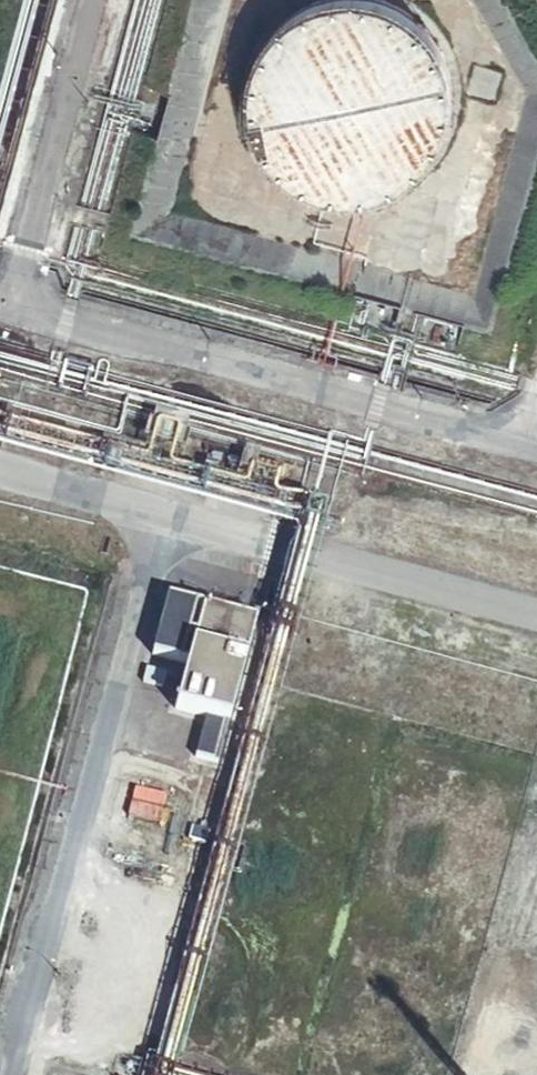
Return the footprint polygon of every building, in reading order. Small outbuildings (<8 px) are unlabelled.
[(452,95),(452,82),(449,69),(446,58),(440,46),(434,35),(425,25),(417,17),(406,9),(395,3),(388,0),(315,0),(309,2),(298,8),(287,16),(278,24),(270,34),(263,45),(257,56),(253,69),(251,81),(250,94),(251,106),(253,119),(257,131),(262,143),(269,153),(277,163),(286,172),(297,180),(308,186),(320,190),(332,194),(344,195),(357,195),(370,194),(382,191),(394,186),(405,180),(415,173),(425,164),(433,154),(440,144),(445,132),(449,120),(452,108),(452,95)] [(253,623),(167,599),(152,656),(187,666),(175,711),(207,719),(196,759),(214,764),(253,623)]
